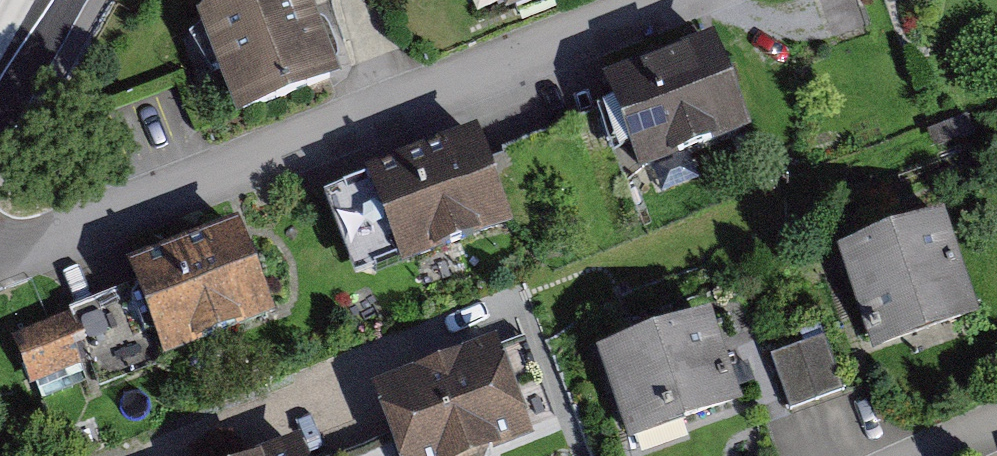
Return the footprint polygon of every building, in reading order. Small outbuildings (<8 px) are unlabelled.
[(338,71),(311,0),(217,0),(203,12),(239,112),(338,71)] [(529,0),(504,0),(508,8),(529,0)] [(716,33),(609,69),(642,164),(748,128),(716,33)] [(477,123),(371,163),(408,258),(513,218),(477,123)] [(238,220),(131,258),(164,348),(270,309),(238,220)] [(930,238),(822,274),(857,379),(965,343),(930,238)] [(86,369),(78,318),(24,325),(32,377),(86,369)] [(580,372),(607,455),(661,455),(729,434),(697,334),(580,372)] [(821,339),(772,357),(791,407),(816,397),(839,389),(821,339)] [(356,411),(373,455),(514,455),(481,365),(356,411)]
